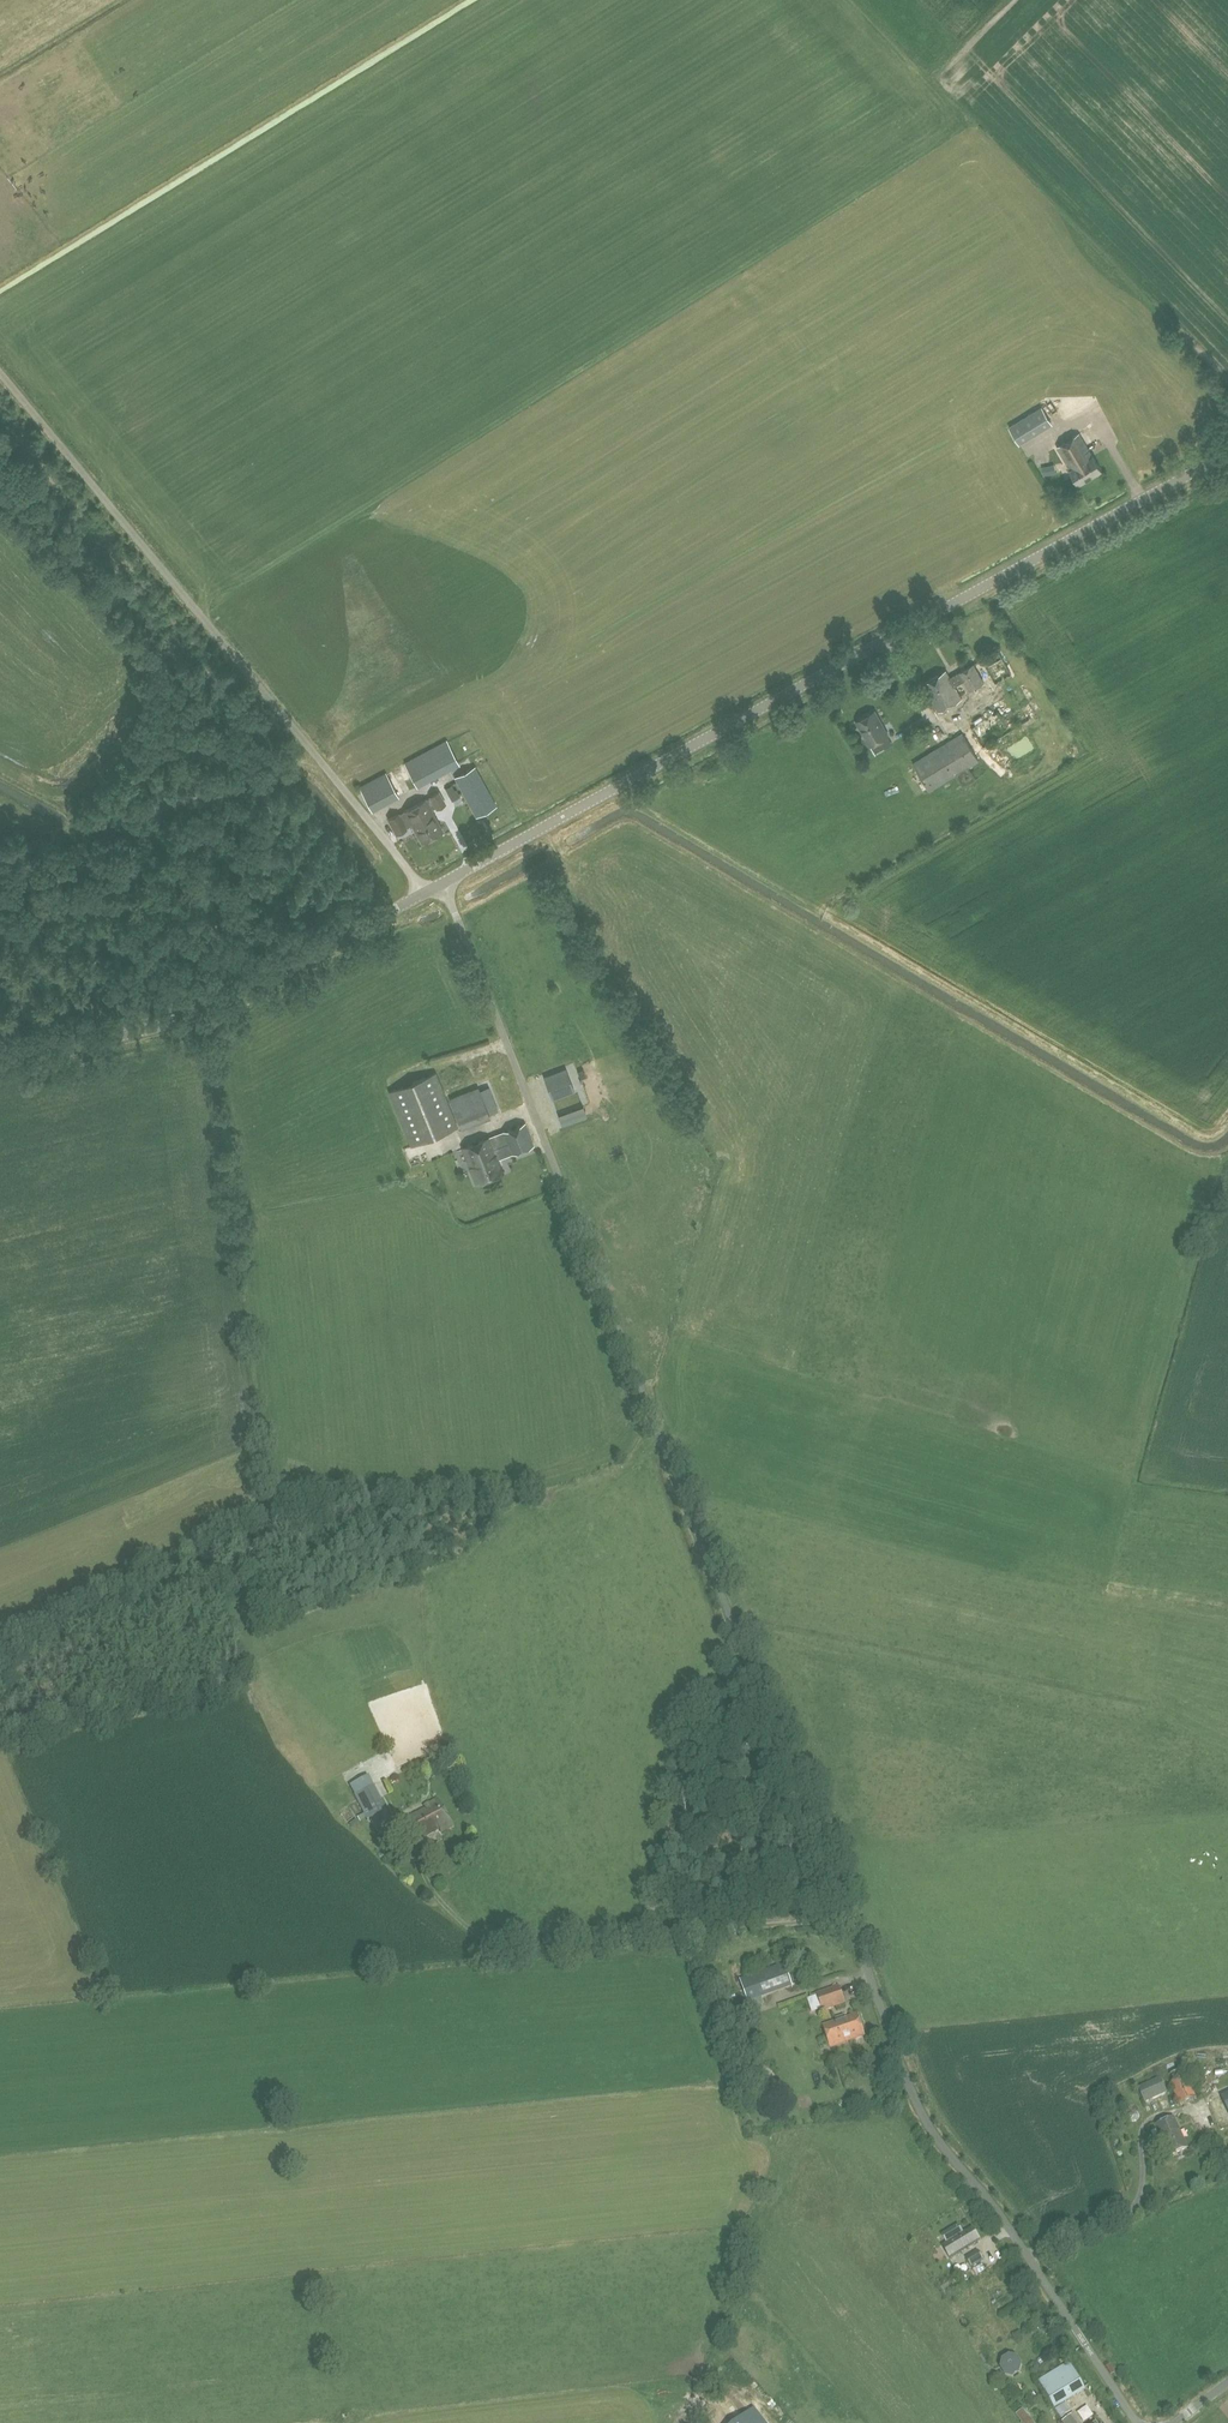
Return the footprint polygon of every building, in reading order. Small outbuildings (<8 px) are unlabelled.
[(1051,423),(1041,407),(1008,427),(1018,443),(1051,423)] [(1144,421),(1118,429),(1120,437),(1147,428),(1144,421)] [(1078,485),(1100,471),(1078,434),(1056,447),(1078,485)] [(947,671),(924,683),(939,711),(962,698),(955,686),(964,681),(970,691),(985,683),(974,664),(960,672),(960,673),(951,678),(947,671)] [(1018,711),(1019,699),(1009,699),(1009,711),(1018,711)] [(996,708),(972,723),(983,739),(984,739),(996,732),(1002,740),(1019,737),(1044,721),(1041,722),(1040,715),(1024,717),(1012,725),(1010,725),(999,707),(996,708)] [(875,710),(857,720),(871,745),(889,735),(875,710)] [(929,791),(955,775),(962,787),(976,779),(968,767),(979,761),(961,733),(912,764),(929,791)] [(417,785),(460,763),(446,739),(404,761),(417,785)] [(455,776),(476,816),(496,805),(474,766),(455,776)] [(386,772),(359,786),(371,810),(398,796),(386,772)] [(425,798),(415,804),(404,810),(405,810),(399,814),(398,813),(388,818),(397,833),(407,828),(406,827),(412,824),(422,842),(443,830),(431,808),(436,806),(437,808),(446,803),(439,790),(430,795),(431,796),(426,799),(425,798)] [(550,1094),(573,1086),(566,1068),(544,1076),(550,1094)] [(458,1127),(436,1073),(389,1092),(412,1146),(458,1127)] [(484,1085),(478,1087),(478,1086),(450,1098),(461,1128),(490,1117),(489,1114),(495,1112),(484,1085)] [(577,1109),(558,1115),(562,1125),(581,1118),(577,1109)] [(461,1148),(463,1152),(470,1170),(471,1169),(476,1183),(480,1182),(481,1183),(499,1177),(499,1175),(504,1172),(503,1169),(504,1168),(501,1158),(532,1145),(523,1123),(461,1148)] [(394,1773),(400,1770),(396,1762),(390,1765),(394,1773)] [(351,1786),(355,1794),(368,1819),(372,1817),(374,1821),(367,1824),(373,1831),(378,1839),(397,1829),(369,1776),(351,1786)] [(441,1833),(452,1828),(438,1800),(425,1806),(426,1809),(409,1817),(420,1839),(439,1830),(441,1833)] [(762,1997),(793,1987),(785,1964),(741,1979),(749,2002),(752,2009),(765,2005),(762,1997)] [(824,2011),(845,2004),(840,1987),(818,1994),(824,2011)] [(824,2026),(831,2047),(864,2035),(857,2015),(824,2026)] [(1185,2071),(1167,2077),(1180,2106),(1197,2099),(1185,2071)] [(1145,2104),(1159,2097),(1168,2094),(1161,2078),(1138,2088),(1145,2104)] [(1227,2120),(1227,2093),(1209,2102),(1219,2124),(1227,2120)] [(1122,2112),(1114,2115),(1116,2123),(1124,2121),(1122,2112)] [(1186,2149),(1174,2118),(1156,2126),(1168,2156),(1186,2149)] [(942,2245),(949,2258),(980,2239),(973,2227),(964,2232),(959,2224),(941,2235),(946,2243),(942,2245)] [(966,2258),(971,2267),(984,2259),(978,2250),(966,2258)] [(1000,2367),(1004,2375),(1013,2378),(1021,2373),(1022,2365),(1018,2358),(1010,2356),(1002,2360),(1000,2367)] [(1069,2361),(1038,2380),(1054,2407),(1085,2388),(1069,2361)] [(1030,2417),(1029,2418),(1023,2409),(1016,2414),(1022,2422),(1021,2422),(1035,2422),(1030,2417)] [(1073,2414),(1062,2422),(1063,2422),(1080,2422),(1073,2414)]
